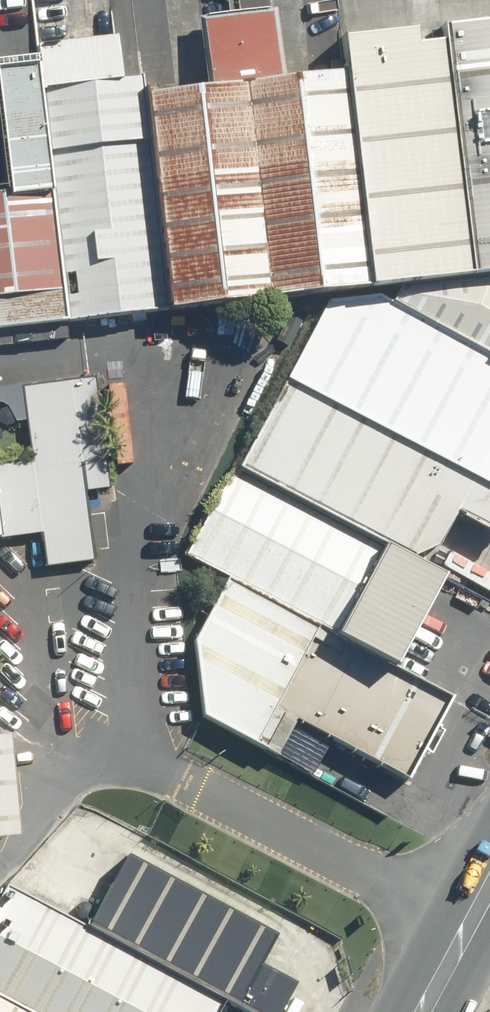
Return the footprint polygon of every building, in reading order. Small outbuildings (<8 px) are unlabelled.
[(437,31),(470,276),(489,273),(489,24),(437,31)] [(374,289),(470,276),(437,28),(341,41),(344,68),(374,289)] [(71,329),(172,316),(133,31),(33,44),(35,59),(51,184),(71,329)] [(51,184),(35,59),(0,64),(0,135),(7,189),(51,184)] [(172,316),(374,289),(344,68),(142,95),(172,316)] [(71,329),(51,184),(7,189),(0,190),(0,339),(71,329)] [(489,358),(489,280),(392,292),(387,302),(489,358)] [(281,377),(489,489),(489,358),(387,302),(371,294),(321,301),(281,377)] [(91,377),(0,389),(0,539),(38,535),(43,570),(94,564),(85,493),(106,490),(91,377)] [(233,466),(425,568),(452,516),(489,537),(489,489),(281,377),(233,466)] [(184,556),(224,577),(333,635),(382,545),(233,466),(184,556)] [(382,545),(333,635),(391,666),(440,576),(425,568),(382,545)] [(391,666),(224,577),(160,695),(277,758),(295,724),(406,783),(451,699),(391,666)] [(24,841),(14,738),(0,739),(0,843),(24,841)] [(279,913),(93,813),(55,884),(241,984),(279,913)] [(0,903),(0,993),(35,1011),(222,1011),(227,1003),(9,885),(0,903)] [(0,993),(0,1011),(35,1011),(0,993)]
